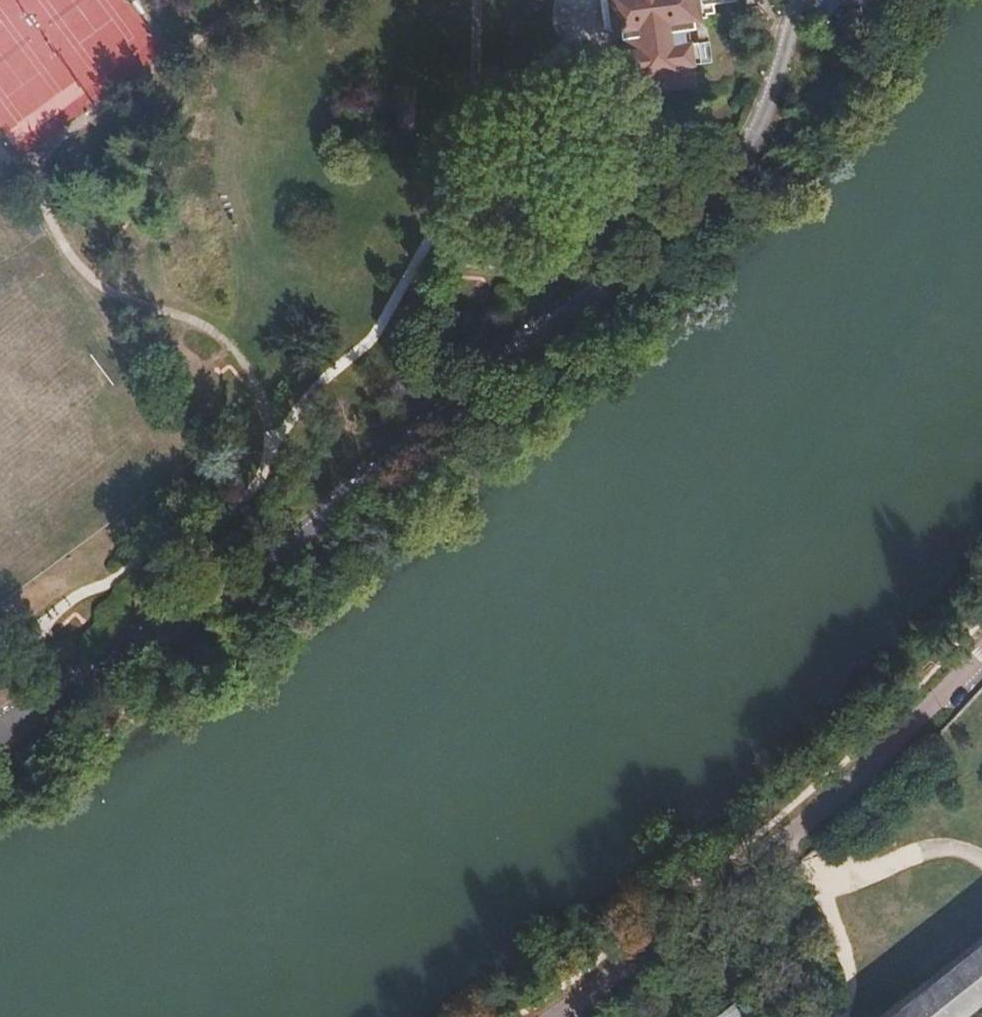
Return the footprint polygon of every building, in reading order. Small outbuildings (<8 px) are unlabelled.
[(732,7),(730,0),(642,0),(646,17),(657,15),(660,23),(663,23),(666,37),(663,38),(668,60),(672,59),(676,77),(736,63),(731,44),(741,42),(736,20),(726,22),(723,9),(732,7)] [(981,1005),(981,947),(891,1016),(966,1016),(981,1005)]
